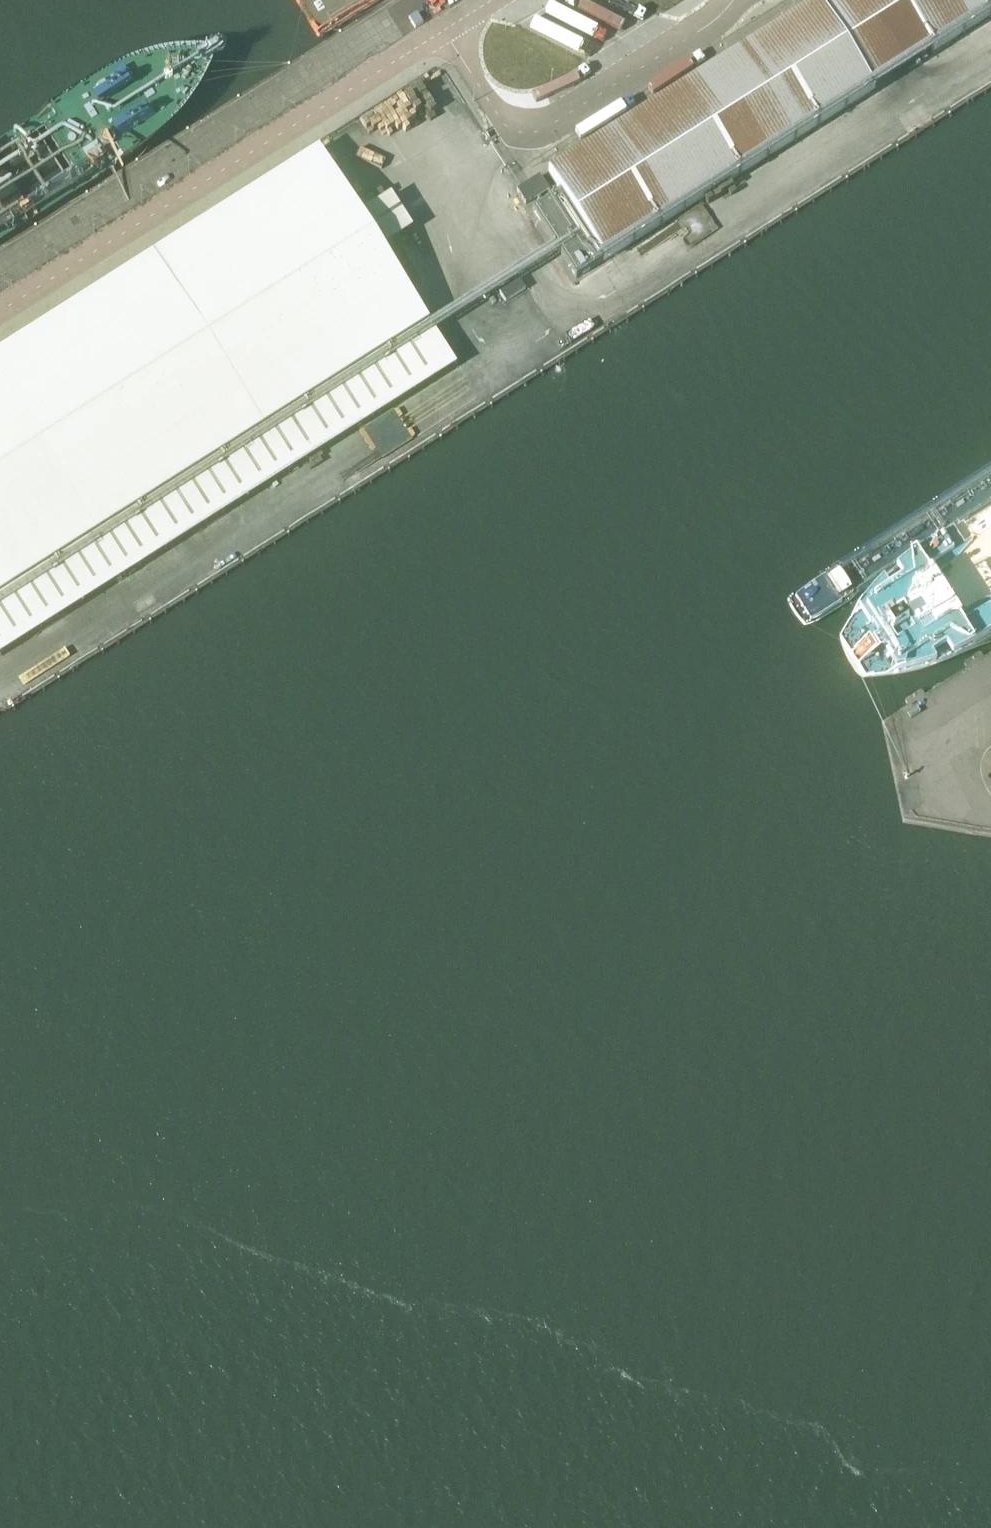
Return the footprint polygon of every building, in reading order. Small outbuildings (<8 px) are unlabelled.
[(429,9),(439,3),(437,0),(423,0),(429,9)] [(819,4),(817,1),(546,173),(559,193),(600,258),(601,258),(603,261),(874,90),(872,86),(930,49),(933,52),(990,15),(990,0),(826,0),(819,4)] [(428,322),(318,149),(0,351),(0,594),(428,322)] [(524,205),(547,190),(538,176),(519,189),(516,191),(524,205)] [(600,258),(559,193),(532,210),(575,279),(603,261),(601,258),(600,258)] [(351,444),(367,469),(407,443),(391,418),(351,444)]
